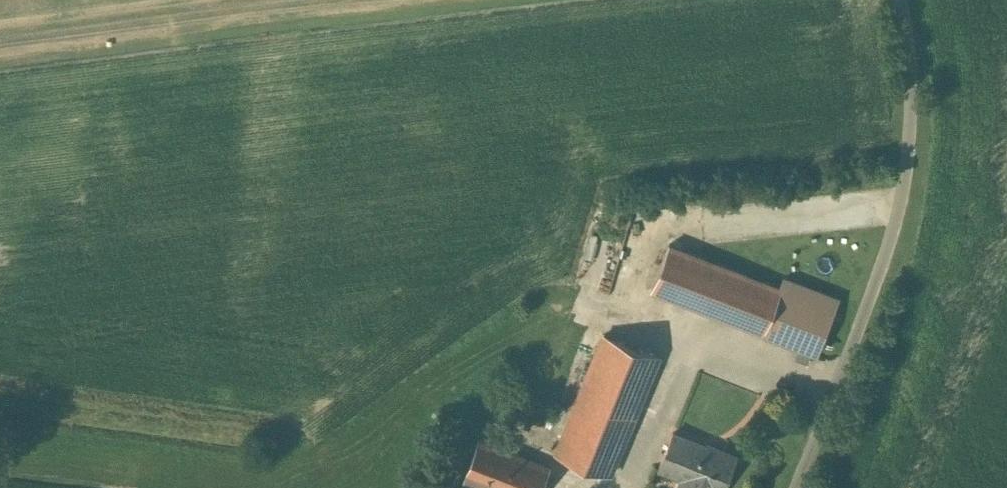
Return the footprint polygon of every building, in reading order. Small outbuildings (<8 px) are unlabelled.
[(669,243),(650,290),(761,333),(779,286),(669,243)] [(779,286),(761,333),(816,355),(839,296),(784,274),(779,286)] [(554,451),(611,475),(660,356),(601,333),(554,451)] [(660,468),(695,482),(693,487),(722,487),(736,456),(675,431),(660,468)] [(549,467),(480,439),(460,487),(541,487),(549,467)]
